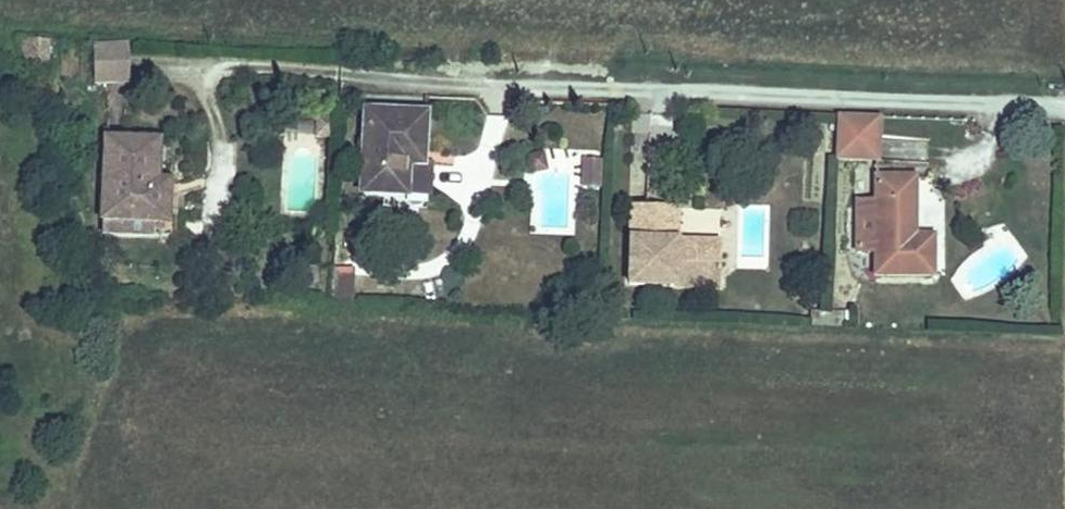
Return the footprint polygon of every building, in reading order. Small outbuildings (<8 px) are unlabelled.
[(51,62),(51,39),(22,39),(22,62),(51,62)] [(129,42),(92,43),(93,86),(130,85),(129,42)] [(340,134),(341,117),(325,117),(324,133),(340,134)] [(365,200),(412,200),(413,158),(426,159),(427,120),(366,118),(365,200)] [(880,169),(882,125),(839,123),(837,168),(880,169)] [(148,146),(99,147),(99,222),(161,221),(161,194),(148,194),(148,146)] [(413,158),(412,200),(434,200),(435,168),(426,167),(426,159),(413,158)] [(586,167),(585,192),(601,192),(601,167),(586,167)] [(914,179),(874,178),(874,279),(934,280),(933,241),(915,240),(914,179)] [(664,244),(666,212),(634,211),(632,287),(721,291),(722,256),(679,254),(679,245),(664,244)] [(681,212),(666,212),(664,244),(679,245),(681,212)] [(723,247),(679,245),(679,254),(722,256),(723,247)] [(331,280),(332,300),(354,300),(354,280),(331,280)]
